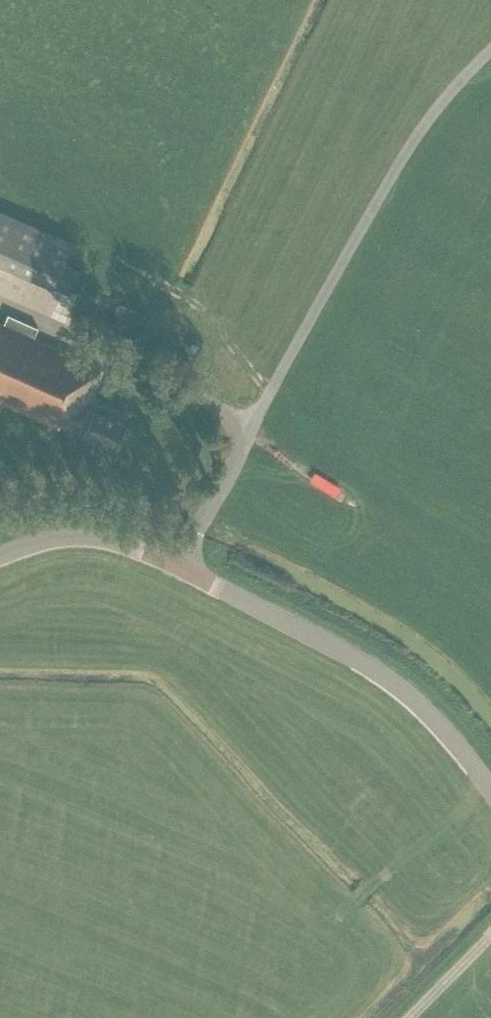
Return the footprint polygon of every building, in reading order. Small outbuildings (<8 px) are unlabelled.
[(1,211),(0,214),(0,265),(55,289),(75,244),(1,211)] [(117,450),(128,425),(85,407),(102,368),(34,338),(38,329),(8,315),(4,325),(0,323),(0,434),(47,455),(61,425),(117,450)]
